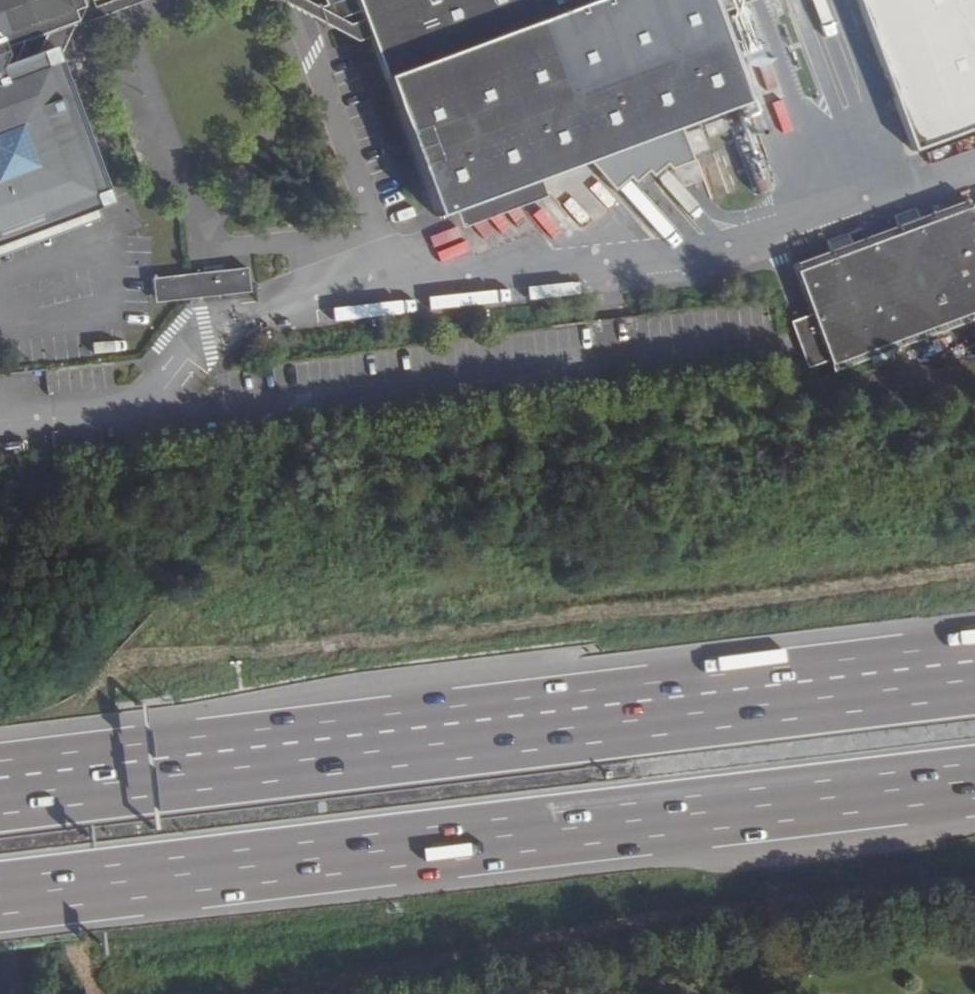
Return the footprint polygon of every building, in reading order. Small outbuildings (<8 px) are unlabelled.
[(5,69),(27,62),(37,39),(45,44),(59,38),(63,30),(72,11),(83,7),(81,0),(0,0),(0,57),(5,69)] [(77,25),(143,0),(118,0),(102,6),(100,0),(81,0),(83,7),(72,11),(63,30),(77,25)] [(300,15),(321,27),(329,50),(369,36),(363,16),(345,23),(308,0),(275,0),(300,15)] [(369,36),(435,214),(455,207),(541,174),(745,96),(715,16),(709,0),(357,0),(363,16),(369,36)] [(715,16),(757,0),(709,0),(715,16)] [(715,16),(745,96),(974,9),(974,0),(757,0),(715,16)] [(95,206),(91,196),(104,191),(61,76),(27,62),(5,69),(0,57),(0,240),(95,206)] [(547,194),(541,174),(455,207),(462,225),(547,194)] [(630,181),(621,190),(666,237),(675,228),(630,181)] [(834,247),(796,261),(814,308),(831,354),(835,365),(874,352),(893,345),(974,315),(974,216),(969,200),(968,199),(923,216),(902,223),(854,240),(834,247)] [(896,210),(902,223),(923,216),(917,202),(896,210)] [(0,240),(0,262),(101,225),(95,206),(0,240)] [(829,235),(834,247),(854,240),(849,227),(829,235)] [(193,272),(196,297),(250,292),(248,267),(193,272)] [(155,275),(157,293),(158,301),(196,297),(193,272),(155,275)] [(831,354),(814,308),(792,316),(810,362),(831,354)] [(897,356),(893,345),(874,352),(878,362),(897,356)]
